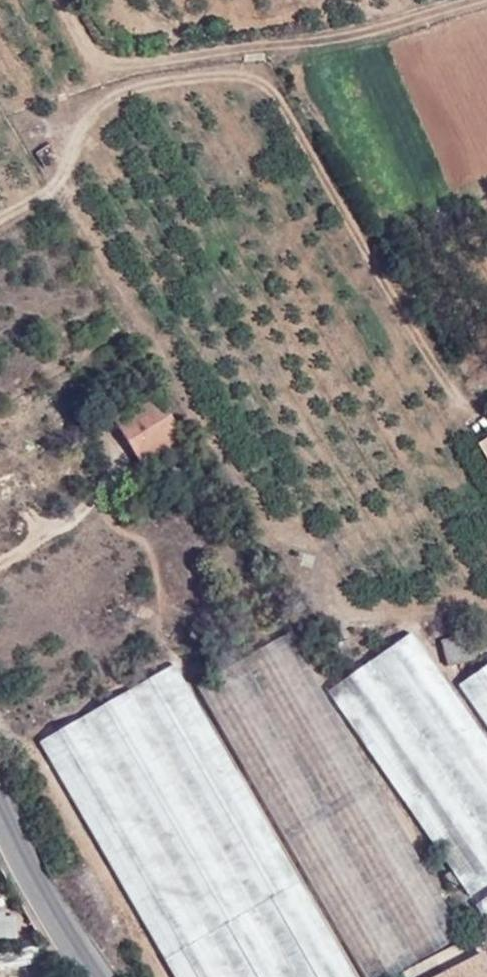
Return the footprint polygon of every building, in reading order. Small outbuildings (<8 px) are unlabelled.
[(59,160),(50,143),(34,153),(44,168),(59,160)] [(181,438),(153,394),(115,418),(141,463),(181,438)] [(478,444),(486,460),(486,438),(478,444)] [(439,640),(447,666),(475,658),(473,653),(486,649),(486,627),(439,640)] [(286,632),(196,685),(365,976),(389,976),(462,935),(286,632)] [(410,632),(326,691),(469,896),(486,883),(486,743),(410,632)] [(174,663),(38,741),(174,976),(354,976),(174,663)] [(458,685),(486,727),(486,664),(458,685)] [(475,904),(486,922),(486,896),(475,904)] [(474,935),(400,973),(402,976),(486,976),(486,961),(474,935)]
